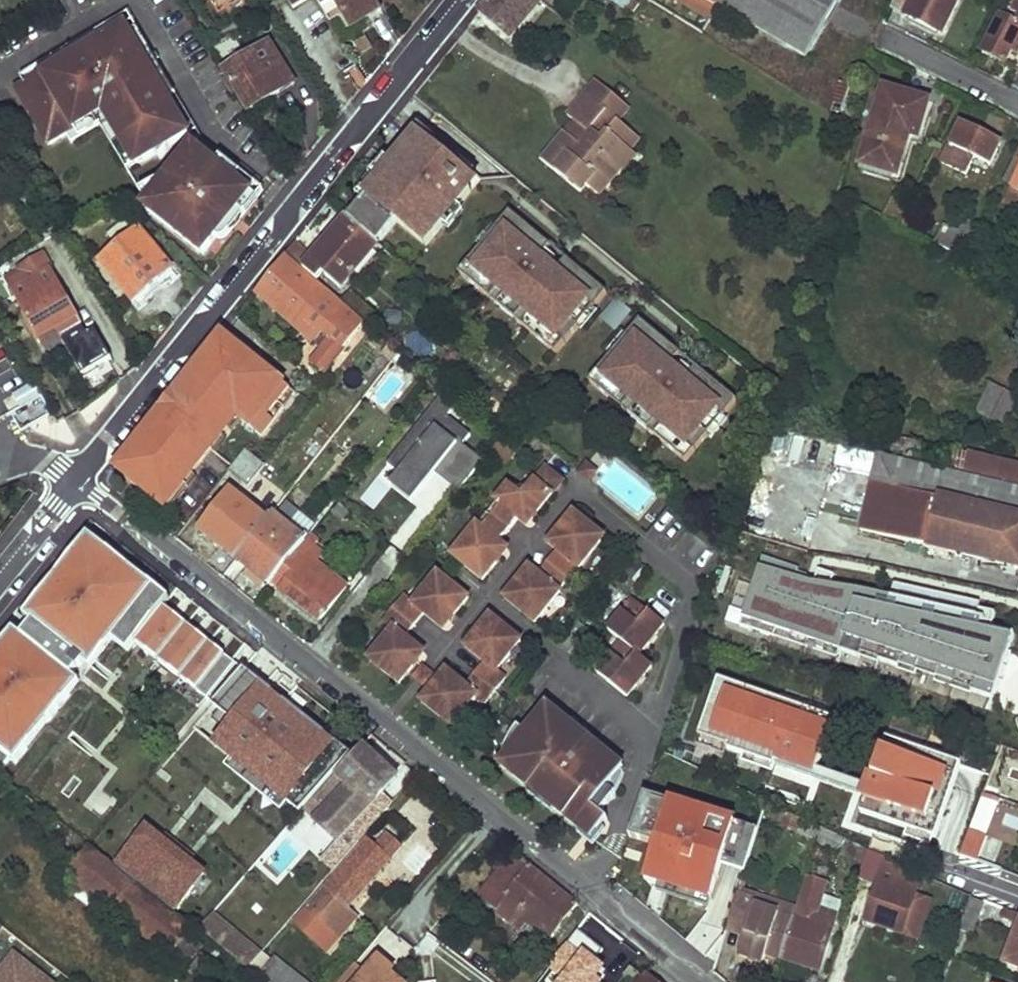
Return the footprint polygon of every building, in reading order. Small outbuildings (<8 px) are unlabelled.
[(341,17),(350,30),(383,10),(377,0),(320,0),(332,22),(341,17)] [(509,39),(540,0),(491,0),(481,13),(509,39)] [(631,0),(607,0),(623,11),(631,0)] [(711,19),(719,6),(723,0),(677,0),(711,19)] [(806,58),(839,0),(723,0),(719,6),(794,52),(806,58)] [(943,33),(961,1),(959,0),(894,0),(892,7),(943,33)] [(710,21),(786,65),(794,52),(719,6),(711,19),(710,21)] [(1017,24),(1002,17),(985,52),(1005,62),(1010,54),(1015,57),(1017,52),(1017,23),(1017,24)] [(26,83),(18,87),(48,139),(66,130),(104,108),(137,161),(155,151),(162,156),(174,140),(190,130),(169,95),(131,33),(126,24),(102,39),(26,83)] [(97,30),(21,74),(26,83),(102,39),(97,30)] [(131,33),(169,95),(176,91),(144,34),(137,30),(131,33)] [(227,70),(250,110),(295,83),(271,43),(227,70)] [(590,182),(604,193),(626,166),(615,156),(627,140),(635,146),(646,133),(592,89),(574,111),(597,130),(587,141),(571,128),(546,158),(584,190),(590,182)] [(864,162),(897,174),(910,135),(919,137),(931,101),(886,89),(864,162)] [(104,108),(66,130),(71,139),(103,121),(128,166),(137,161),(104,108)] [(968,153),(991,165),(1002,144),(962,125),(944,162),(961,170),(968,153)] [(216,239),(253,193),(237,178),(217,161),(212,157),(196,143),(174,170),(150,200),(147,204),(205,252),(216,239)] [(217,161),(237,178),(243,171),(222,155),(217,161)] [(383,246),(390,236),(428,267),(483,200),(448,176),(433,163),(418,180),(398,163),(353,221),(383,246)] [(150,200),(174,170),(143,186),(150,200)] [(1017,199),(1017,180),(1010,196),(1017,199)] [(253,193),(216,239),(218,239),(219,240),(221,240),(223,240),(224,239),(227,237),(259,198),(253,193)] [(886,219),(901,226),(910,206),(895,197),(886,219)] [(307,273),(320,284),(326,276),(343,292),(383,246),(353,221),(351,219),(307,273)] [(935,243),(966,257),(982,226),(965,219),(958,231),(944,224),(935,243)] [(508,221),(464,275),(560,355),(607,301),(508,221)] [(139,230),(102,261),(136,300),(173,270),(139,230)] [(288,256),(300,267),(308,257),(295,246),(288,256)] [(83,322),(43,254),(20,267),(38,295),(20,304),(43,345),(83,322)] [(324,350),(313,366),(327,376),(366,326),(287,258),(259,292),(324,350)] [(4,277),(20,304),(38,295),(20,267),(4,277)] [(85,378),(115,363),(95,324),(65,338),(85,378)] [(643,331),(596,387),(688,465),(735,409),(643,331)] [(411,334),(409,348),(431,352),(433,337),(411,334)] [(167,408),(117,470),(167,511),(198,473),(214,453),(225,439),(230,433),(240,420),(242,420),(246,422),(265,439),(299,397),(224,335),(179,392),(184,396),(172,412),(167,408)] [(184,396),(179,392),(167,408),(172,412),(184,396)] [(1004,438),(1017,410),(1017,407),(988,393),(973,424),(1004,438)] [(230,433),(235,437),(246,422),(242,420),(240,420),(230,433)] [(805,455),(845,465),(849,445),(810,435),(805,455)] [(225,439),(214,453),(218,456),(230,442),(225,439)] [(230,472),(250,488),(268,467),(248,450),(230,472)] [(970,450),(966,469),(1017,483),(1017,462),(970,450)] [(863,528),(1017,567),(1017,488),(881,454),(863,528)] [(358,487),(373,501),(395,472),(380,459),(358,487)] [(586,460),(576,473),(589,484),(599,470),(586,460)] [(483,581),(501,557),(494,551),(500,543),(518,520),(525,512),(533,519),(564,481),(547,467),(522,496),(508,485),(496,501),(500,504),(483,528),(476,523),(451,556),(483,581)] [(167,511),(171,514),(201,477),(198,473),(167,511)] [(204,531),(239,557),(267,521),(233,494),(204,531)] [(296,519),(307,527),(325,504),(315,497),(296,519)] [(523,575),(504,598),(535,624),(561,591),(559,591),(578,566),(580,568),(605,537),(574,512),(555,536),(563,542),(557,550),(538,574),(532,581),(523,575)] [(525,512),(518,520),(526,526),(533,519),(525,512)] [(239,557),(272,585),(304,545),(307,541),(272,515),(267,521),(239,557)] [(2,755),(17,766),(71,697),(63,691),(73,677),(82,665),(105,636),(113,642),(128,654),(135,646),(158,664),(157,665),(180,683),(181,681),(213,706),(219,700),(229,688),(243,671),(209,645),(208,646),(185,628),(186,627),(163,609),(171,600),(88,535),(75,552),(82,557),(63,582),(56,576),(33,606),(41,611),(30,625),(21,637),(11,650),(3,645),(0,649),(0,758),(2,755)] [(563,542),(555,536),(549,543),(557,550),(563,542)] [(500,543),(494,551),(501,557),(507,549),(500,543)] [(272,585),(321,624),(348,591),(313,564),(319,556),(304,545),(272,585)] [(75,552),(56,576),(63,582),(82,557),(75,552)] [(794,585),(804,588),(808,576),(797,572),(799,569),(763,557),(740,626),(774,638),(777,630),(791,635),(793,629),(809,634),(807,640),(840,651),(860,658),(861,655),(864,645),(881,651),(878,661),(899,668),(901,661),(903,655),(920,661),(918,667),(938,674),(940,667),(976,679),(972,691),(993,698),(1014,633),(993,629),(996,613),(978,610),(977,618),(976,618),(974,624),(968,623),(969,616),(938,609),(936,616),(929,614),(930,607),(929,607),(899,601),(898,600),(897,607),(890,606),(892,599),(831,586),(824,605),(791,594),(794,585)] [(530,567),(523,575),(532,581),(538,574),(530,567)] [(416,646),(406,638),(425,614),(435,622),(442,614),(450,621),(468,598),(437,572),(413,603),(404,595),(383,621),(392,629),(368,658),(400,684),(418,660),(410,653),(416,646)] [(980,603),(895,584),(892,599),(890,606),(897,607),(898,600),(899,601),(901,593),(931,600),(929,607),(930,607),(929,614),(936,616),(938,609),(941,602),(970,608),(968,616),(969,616),(968,623),(974,624),(976,618),(977,618),(978,610),(980,603)] [(614,642),(590,674),(620,699),(644,668),(633,659),(657,626),(625,601),(601,633),(614,642)] [(444,629),(450,621),(442,614),(435,622),(444,629)] [(484,662),(464,685),(455,677),(448,685),(440,678),(421,701),(452,727),(476,696),(485,704),(507,678),(497,671),(521,640),(490,616),(471,639),(480,645),(474,653),(484,662)] [(777,630),(774,638),(837,659),(840,651),(807,640),(809,634),(793,629),(791,635),(777,630)] [(13,631),(3,645),(11,650),(21,637),(13,631)] [(113,642),(105,636),(82,665),(90,671),(113,642)] [(480,645),(471,639),(465,646),(474,653),(480,645)] [(861,655),(878,661),(881,651),(864,645),(861,655)] [(410,653),(418,660),(424,652),(416,646),(410,653)] [(903,655),(901,661),(918,667),(920,661),(903,655)] [(412,678),(425,688),(436,675),(422,665),(412,678)] [(303,810),(349,754),(336,743),(332,748),(320,738),(324,733),(323,732),(284,700),(283,699),(279,704),(268,695),(272,690),(271,689),(246,668),(243,671),(229,688),(219,700),(227,707),(240,718),(221,741),(237,754),(290,799),(303,810)] [(446,671),(440,678),(448,685),(455,677),(446,671)] [(81,684),(73,677),(63,691),(71,697),(81,684)] [(811,779),(832,719),(775,700),(716,679),(696,739),(718,747),(750,757),(772,765),(811,779)] [(274,685),(271,689),(272,690),(268,695),(279,704),(283,699),(284,700),(287,696),(274,685)] [(775,700),(832,719),(833,715),(777,695),(775,700)] [(219,716),(233,727),(240,718),(227,707),(219,716)] [(504,760),(498,767),(575,832),(577,834),(596,814),(614,796),(604,788),(617,773),(619,771),(593,750),(566,728),(543,710),(523,734),(504,760)] [(571,723),(566,728),(593,750),(581,731),(571,723)] [(502,750),(500,758),(504,760),(523,734),(515,728),(502,750)] [(326,729),(323,732),(324,733),(320,738),(332,748),(336,743),(339,739),(326,729)] [(885,733),(884,737),(958,763),(960,759),(885,733)] [(933,838),(958,763),(884,737),(858,812),(909,830),(932,837),(933,838)] [(716,752),(718,747),(696,739),(694,745),(716,752)] [(325,811),(334,818),(356,793),(373,807),(397,777),(361,747),(316,803),(325,811)] [(284,807),(290,799),(237,754),(230,761),(284,807)] [(770,771),(772,765),(750,757),(748,763),(770,771)] [(617,773),(604,788),(614,796),(618,774),(617,773)] [(334,818),(325,811),(315,823),(340,845),(373,807),(356,793),(334,818)] [(669,802),(688,808),(690,800),(671,794),(669,802)] [(748,865),(758,829),(734,822),(698,811),(688,808),(669,802),(644,795),(631,837),(655,844),(645,879),(660,883),(712,900),(725,858),(748,865)] [(306,815),(315,823),(325,811),(316,803),(306,815)] [(701,803),(698,811),(734,822),(736,814),(701,803)] [(782,824),(794,830),(801,817),(798,816),(789,811),(782,824)] [(575,832),(572,834),(586,846),(608,823),(596,814),(577,834),(575,832)] [(817,842),(821,826),(801,817),(794,830),(817,842)] [(175,949),(189,961),(202,944),(188,932),(190,927),(89,848),(89,846),(54,819),(41,837),(76,863),(67,876),(170,955),(175,949)] [(842,836),(821,826),(817,842),(838,849),(842,836)] [(163,840),(148,829),(118,868),(177,912),(207,873),(192,862),(163,840)] [(959,854),(974,860),(985,835),(969,829),(959,854)] [(930,843),(932,837),(909,830),(907,835),(930,843)] [(315,911),(343,935),(358,916),(350,910),(403,845),(390,834),(380,845),(373,840),(315,911)] [(168,835),(163,840),(192,862),(197,857),(168,835)] [(841,855),(860,864),(867,848),(847,839),(841,855)] [(866,918),(900,932),(916,890),(922,874),(867,848),(860,864),(857,877),(877,885),(866,918)] [(529,919),(549,937),(578,902),(521,856),(515,862),(510,856),(480,892),(522,926),(529,919)] [(709,909),(712,900),(660,883),(657,892),(709,909)] [(814,925),(825,891),(804,885),(793,918),(781,957),(819,970),(832,931),(814,925)] [(916,890),(900,932),(915,938),(930,896),(916,890)] [(767,953),(781,957),(793,918),(755,906),(755,900),(739,894),(730,921),(749,927),(739,956),(763,965),(767,953)] [(959,929),(973,933),(985,902),(970,897),(959,929)] [(1017,967),(1017,914),(1006,910),(1002,918),(1017,924),(1005,962),(1017,967)] [(217,915),(203,932),(208,936),(215,941),(229,924),(217,915)] [(522,926),(545,945),(549,937),(529,919),(522,926)] [(255,946),(229,924),(215,941),(242,962),(255,946)] [(254,971),(267,956),(255,946),(242,962),(254,971)] [(0,964),(0,981),(57,981),(13,947),(0,964)] [(343,981),(404,981),(393,973),(399,967),(384,955),(371,971),(359,962),(343,981)] [(268,981),(307,981),(276,957),(260,976),(268,981)] [(631,981),(632,981),(639,975),(631,967),(624,975),(631,981)] [(647,974),(640,981),(657,981),(647,974)]
